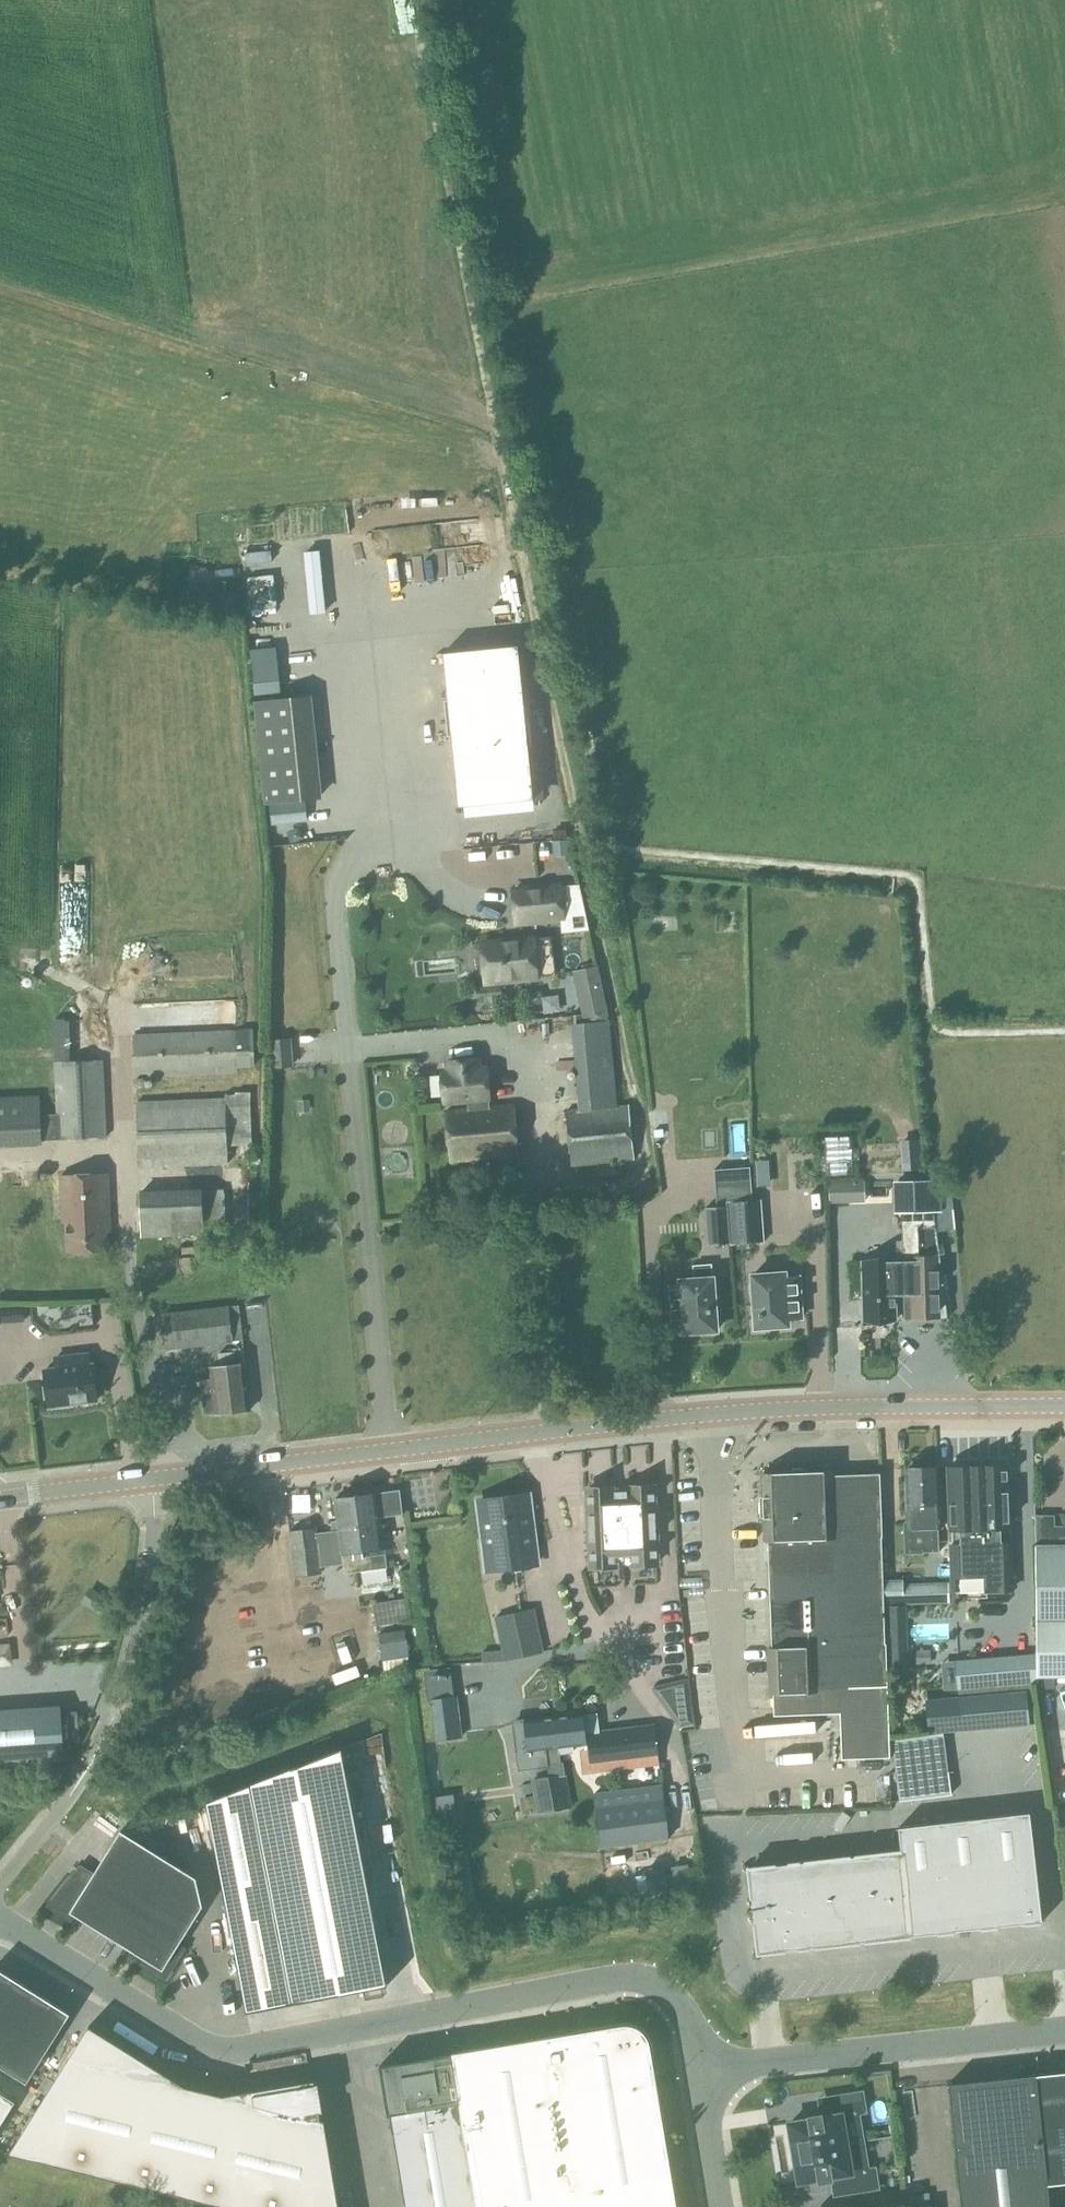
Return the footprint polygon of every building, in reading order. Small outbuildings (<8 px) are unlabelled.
[(234,612),(237,593),(184,584),(181,602),(234,612)] [(515,646),(439,654),(444,700),(441,701),(445,737),(448,737),(453,784),(529,776),(515,646)] [(253,701),(264,805),(321,798),(311,695),(253,701)] [(514,890),(517,923),(563,918),(560,886),(514,890)] [(481,972),(485,972),(486,982),(538,977),(534,939),(483,944),(484,953),(480,954),(481,972)] [(608,1015),(598,967),(575,972),(585,1020),(608,1015)] [(610,1021),(571,1024),(579,1111),(566,1111),(571,1167),(635,1160),(629,1104),(617,1105),(610,1021)] [(135,1079),(237,1075),(237,1067),(255,1066),(254,1030),(236,1030),(236,1029),(133,1034),(135,1079)] [(274,1067),(292,1065),(290,1039),(272,1041),(274,1067)] [(58,1139),(107,1138),(104,1060),(54,1062),(58,1139)] [(468,1105),(487,1103),(486,1098),(488,1098),(485,1069),(478,1069),(477,1060),(447,1063),(448,1072),(441,1073),(444,1103),(468,1100),(468,1105)] [(225,1097),(136,1101),(138,1168),(228,1165),(228,1159),(253,1159),(251,1092),(225,1092),(225,1097)] [(42,1146),(40,1095),(0,1097),(0,1147),(42,1146)] [(487,1103),(468,1105),(469,1110),(445,1112),(450,1162),(519,1156),(514,1105),(487,1108),(487,1103)] [(902,1171),(923,1170),(921,1139),(900,1140),(902,1171)] [(108,1249),(107,1222),(110,1220),(108,1175),(60,1177),(63,1222),(65,1223),(66,1251),(108,1249)] [(943,1212),(942,1179),(893,1181),(894,1213),(902,1213),(902,1210),(934,1209),(935,1212),(943,1212)] [(141,1238),(204,1236),(204,1234),(226,1233),(225,1189),(202,1189),(140,1191),(141,1238)] [(731,1203),(734,1243),(762,1241),(760,1201),(731,1203)] [(728,1206),(706,1208),(709,1245),(731,1243),(728,1206)] [(903,1261),(864,1261),(865,1319),(895,1319),(895,1294),(904,1294),(905,1315),(947,1315),(935,1212),(934,1209),(902,1210),(902,1213),(903,1261)] [(260,1261),(258,1252),(246,1253),(246,1263),(260,1261)] [(668,1285),(671,1327),(684,1326),(685,1333),(717,1330),(714,1278),(712,1278),(711,1265),(695,1266),(696,1279),(681,1280),(681,1284),(668,1285)] [(753,1275),(757,1327),(789,1325),(789,1319),(802,1318),(799,1276),(786,1277),(786,1273),(753,1275)] [(245,1340),(241,1306),(230,1306),(230,1305),(161,1312),(166,1350),(234,1342),(234,1341),(245,1340)] [(221,1366),(210,1367),(211,1378),(201,1379),(205,1412),(251,1408),(247,1364),(245,1364),(245,1350),(219,1353),(221,1366)] [(96,1390),(100,1389),(102,1386),(101,1375),(98,1373),(94,1373),(93,1363),(90,1364),(89,1353),(56,1357),(57,1368),(45,1369),(49,1405),(97,1399),(96,1390)] [(1009,1526),(1007,1464),(950,1466),(954,1592),(1011,1590),(1010,1543),(1011,1542),(1011,1526),(1009,1526)] [(913,1504),(913,1523),(896,1523),(897,1553),(914,1552),(914,1563),(928,1562),(927,1552),(939,1552),(938,1522),(935,1522),(935,1503),(941,1503),(940,1484),(938,1484),(937,1467),(908,1468),(909,1484),(906,1484),(907,1504),(913,1504)] [(892,1740),(881,1472),(835,1474),(835,1470),(763,1472),(765,1524),(765,1540),(768,1540),(770,1646),(768,1647),(769,1692),(778,1692),(776,1710),(838,1705),(841,1762),(866,1761),(893,1759),(893,1747),(892,1740)] [(621,1491),(624,1559),(633,1559),(633,1564),(657,1563),(656,1541),(660,1541),(658,1506),(655,1506),(654,1484),(630,1486),(630,1490),(621,1491)] [(624,1559),(621,1491),(613,1491),(612,1486),(588,1487),(589,1509),(586,1510),(587,1544),(591,1544),(592,1566),(616,1565),(616,1560),(624,1559)] [(336,1497),(339,1520),(329,1521),(331,1533),(340,1532),(343,1553),(342,1553),(345,1573),(386,1568),(380,1517),(403,1515),(400,1489),(377,1492),(377,1491),(336,1497)] [(536,1563),(528,1493),(480,1499),(489,1569),(536,1563)] [(295,1576),(323,1574),(317,1527),(289,1531),(295,1576)] [(1037,1653),(1037,1676),(1064,1676),(1064,1545),(1036,1545),(1037,1625),(1037,1653)] [(888,1580),(888,1602),(949,1602),(948,1584),(903,1584),(902,1580),(888,1580)] [(376,1624),(411,1619),(411,1620),(423,1619),(419,1596),(372,1603),(376,1624)] [(1037,1676),(1037,1653),(955,1662),(958,1690),(1037,1682),(1037,1676)] [(457,1697),(455,1697),(451,1668),(425,1671),(434,1740),(462,1736),(457,1697)] [(958,1690),(932,1693),(935,1718),(1040,1706),(1037,1682),(958,1690)] [(666,1724),(689,1724),(689,1701),(666,1702),(666,1724)] [(60,1708),(0,1713),(0,1761),(63,1757),(60,1708)] [(582,1713),(560,1716),(563,1734),(557,1735),(559,1747),(560,1753),(574,1751),(573,1745),(583,1744),(586,1761),(590,1761),(592,1773),(660,1765),(655,1723),(598,1731),(596,1714),(582,1716),(582,1713)] [(559,1753),(559,1747),(557,1735),(563,1734),(560,1716),(526,1721),(530,1751),(541,1749),(542,1760),(555,1775),(532,1779),(536,1803),(519,1806),(521,1815),(572,1807),(564,1762),(561,1762),(560,1753),(559,1753)] [(896,1777),(946,1771),(942,1734),(892,1740),(893,1747),(896,1777)] [(343,1748),(207,1801),(248,2012),(388,1985),(343,1748)] [(950,1795),(946,1771),(896,1777),(899,1801),(950,1795)] [(601,1848),(669,1839),(662,1784),(594,1793),(601,1848)] [(459,1828),(455,1794),(431,1797),(437,1831),(459,1828)] [(759,1953),(1043,1921),(1031,1812),(899,1827),(902,1851),(749,1868),(759,1953)] [(81,1866),(49,1906),(74,1922),(78,1916),(126,1946),(123,1952),(166,1979),(185,1949),(179,1945),(203,1905),(197,1877),(121,1830),(94,1874),(81,1866)] [(0,1969),(0,2065),(28,2082),(70,2013),(0,1969)] [(651,2045),(647,2035),(641,2029),(633,2025),(629,2024),(624,2024),(622,2024),(452,2053),(382,2066),(391,2114),(407,2206),(678,2206),(651,2045)] [(89,2025),(10,2153),(229,2206),(340,2206),(325,2120),(322,2119),(320,2111),(323,2110),(319,2083),(316,2084),(315,2080),(288,2085),(289,2088),(255,2094),(255,2090),(224,2095),(107,2066),(114,2041),(89,2025)] [(949,2083),(962,2206),(1051,2206),(1048,2175),(1038,2079),(1037,2074),(949,2083)] [(1048,2175),(1064,2173),(1064,2076),(1038,2079),(1048,2175)] [(16,2101),(0,2091),(0,2127),(16,2101)] [(863,2091),(827,2097),(830,2116),(822,2118),(822,2114),(809,2116),(810,2120),(790,2123),(792,2136),(789,2137),(791,2149),(794,2149),(795,2152),(847,2143),(842,2116),(867,2112),(863,2091)] [(847,2143),(795,2152),(796,2156),(792,2156),(794,2169),(798,2168),(800,2181),(820,2178),(820,2182),(833,2179),(832,2176),(840,2175),(843,2194),(879,2188),(876,2167),(852,2171),(847,2143)]
